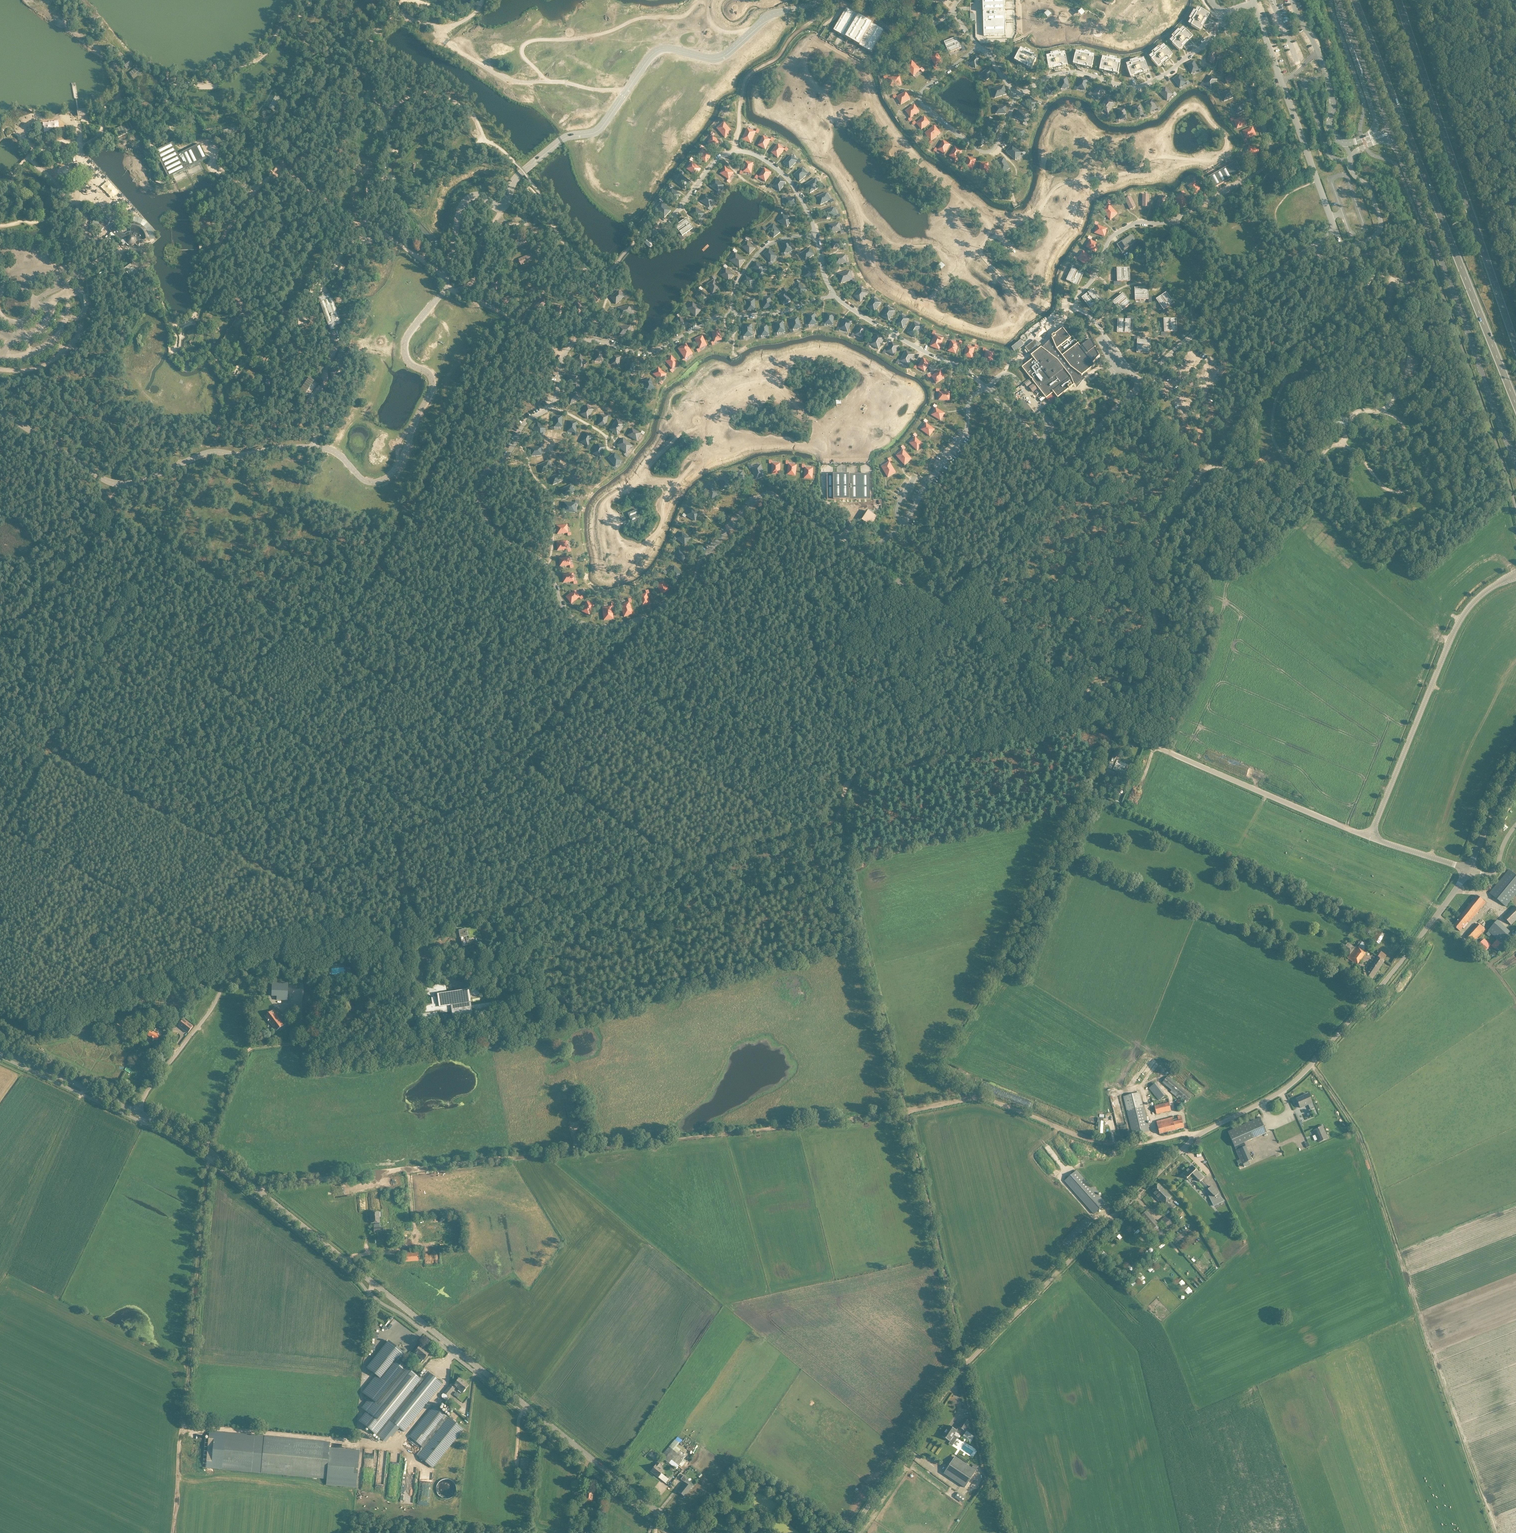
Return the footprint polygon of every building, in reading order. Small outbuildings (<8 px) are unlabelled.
[(984,36),(1006,35),(1004,0),(983,0),(984,36)] [(846,8),(833,30),(872,53),(885,31),(846,8)] [(1194,22),(1192,26),(1201,31),(1203,27),(1202,26),(1206,18),(1208,19),(1210,15),(1201,10),(1199,14),(1198,13),(1193,21),(1194,22)] [(1176,41),(1173,44),(1180,51),(1184,48),(1182,46),(1189,40),(1190,41),(1193,38),(1186,30),(1183,34),(1181,32),(1175,39),(1176,41)] [(957,37),(944,42),(949,54),(961,49),(957,37)] [(1155,57),(1152,60),(1158,68),(1162,65),(1161,63),(1168,58),(1169,59),(1173,56),(1167,48),(1163,51),(1162,50),(1154,56),(1155,57)] [(1019,52),(1014,61),(1019,63),(1020,62),(1028,66),(1027,67),(1031,70),(1036,61),(1032,58),(1033,57),(1024,52),(1023,54),(1019,52)] [(943,62),(937,53),(930,57),(936,66),(943,62)] [(1076,55),(1073,65),(1078,66),(1079,64),(1087,66),(1087,68),(1092,69),(1094,59),(1090,58),(1090,56),(1080,54),(1080,56),(1076,55)] [(1206,62),(1214,64),(1216,55),(1208,54),(1206,62)] [(976,68),(982,59),(975,55),(969,63),(976,68)] [(1052,59),(1047,60),(1049,70),(1054,69),(1054,67),(1063,66),(1063,67),(1068,66),(1066,56),(1061,57),(1061,55),(1051,57),(1052,59)] [(131,61),(130,60),(123,65),(123,66),(126,70),(133,64),(131,61)] [(1102,61),(1100,71),(1105,72),(1105,70),(1114,72),(1113,74),(1118,75),(1120,65),(1116,64),(1116,62),(1107,60),(1106,62),(1102,61)] [(1199,70),(1194,60),(1186,64),(1191,74),(1199,70)] [(920,70),(912,61),(905,67),(913,76),(920,70)] [(1132,67),(1128,68),(1131,78),(1136,76),(1135,75),(1144,72),(1144,73),(1149,72),(1145,62),(1141,63),(1140,62),(1131,65),(1132,67)] [(141,73),(137,67),(129,73),(133,79),(141,73)] [(986,80),(995,74),(990,67),(981,74),(986,80)] [(1235,72),(1224,77),(1227,84),(1238,79),(1235,72)] [(1186,83),(1179,74),(1173,79),(1180,88),(1186,83)] [(1211,89),(1217,80),(1210,75),(1204,84),(1211,89)] [(890,88),(902,85),(899,76),(888,79),(890,88)] [(1069,87),(1067,77),(1059,79),(1061,89),(1069,87)] [(1085,90),(1089,80),(1081,78),(1077,88),(1085,90)] [(1053,91),(1046,83),(1040,89),(1047,97),(1053,91)] [(995,98),(1007,95),(1004,86),(992,89),(995,98)] [(1098,100),(1106,92),(1099,87),(1092,94),(1098,100)] [(1173,95),(1165,87),(1160,93),(1167,100),(1173,95)] [(1224,101),(1234,97),(1231,90),(1221,94),(1224,101)] [(901,105),(910,99),(906,92),(897,98),(901,105)] [(281,98),(276,95),(268,108),(273,111),(277,103),(281,98)] [(1038,103),(1028,96),(1022,103),(1032,111),(1038,103)] [(1108,114),(1115,103),(1107,98),(1100,108),(1108,114)] [(1157,109),(1152,99),(1145,103),(1150,113),(1157,109)] [(1236,114),(1246,110),(1243,102),(1233,106),(1236,114)] [(911,118),(919,112),(914,105),(906,111),(911,118)] [(1144,115),(1140,105),(1132,108),(1136,118),(1144,115)] [(996,114),(1006,114),(1006,106),(995,106),(996,114)] [(1127,119),(1125,108),(1117,110),(1119,120),(1127,119)] [(1028,115),(1018,110),(1015,118),(1024,122),(1028,115)] [(922,130),(930,123),(924,117),(916,124),(922,130)] [(1237,128),(1247,124),(1244,117),(1234,121),(1237,128)] [(114,130),(118,137),(136,128),(132,121),(114,130)] [(987,128),(996,133),(1000,126),(991,121),(987,128)] [(717,129),(725,138),(732,132),(724,123),(717,129)] [(931,141),(940,133),(934,126),(925,134),(931,141)] [(238,132),(237,127),(221,131),(223,136),(238,132)] [(1246,139),(1256,135),(1253,127),(1243,132),(1246,139)] [(1024,131),(1014,128),(1012,136),(1022,139),(1024,131)] [(747,129),(742,140),(751,144),(756,132),(747,129)] [(974,138),(981,147),(987,142),(981,133),(974,138)] [(59,139),(61,145),(70,142),(68,136),(59,139)] [(721,143),(712,136),(707,143),(716,149),(721,143)] [(763,136),(758,146),(765,149),(770,140),(763,136)] [(945,154),(950,145),(943,141),(938,150),(945,154)] [(200,162),(207,159),(200,144),(178,155),(172,143),(171,144),(169,145),(168,145),(155,152),(162,166),(166,174),(167,175),(168,177),(168,178),(169,177),(173,176),(186,169),(200,162)] [(778,145),(771,153),(778,158),(784,150),(778,145)] [(1022,153),(1012,145),(1006,152),(1015,160),(1022,153)] [(956,160),(962,151),(955,147),(949,156),(956,160)] [(1246,154),(1256,158),(1259,150),(1249,147),(1246,154)] [(711,156),(702,149),(697,156),(706,162),(711,156)] [(405,153),(405,151),(403,151),(400,155),(398,155),(395,155),(394,159),(393,159),(393,165),(390,165),(390,168),(389,173),(391,173),(392,173),(393,173),(394,167),(397,164),(397,160),(400,157),(402,155),(405,153)] [(791,155),(784,163),(790,169),(797,161),(791,155)] [(973,170),(976,160),(968,157),(965,168),(973,170)] [(1010,168),(1004,158),(996,162),(1002,173),(1010,168)] [(751,174),(753,163),(745,162),(743,172),(751,174)] [(1236,162),(1209,177),(1215,187),(1242,172),(1236,162)] [(701,169),(692,163),(687,169),(696,176),(701,169)] [(988,174),(988,163),(980,163),(980,174),(988,174)] [(734,173),(725,167),(720,174),(729,180),(734,173)] [(765,182),(771,173),(764,168),(759,177),(765,182)] [(802,168),(794,175),(800,181),(808,174),(802,168)] [(691,183),(682,176),(677,183),(685,189),(691,183)] [(780,191),(786,182),(779,178),(773,186),(780,191)] [(816,179),(805,185),(810,193),(821,187),(816,179)] [(724,186),(715,180),(710,186),(719,193),(724,186)] [(1188,187),(1194,195),(1201,190),(1194,182),(1188,187)] [(667,196),(676,202),(680,195),(672,189),(667,196)] [(827,193),(817,197),(820,205),(830,200),(827,193)] [(714,200),(705,194),(701,201),(710,207),(714,200)] [(1163,208),(1165,197),(1158,195),(1156,207),(1163,208)] [(1175,199),(1180,209),(1188,205),(1183,195),(1175,199)] [(1129,210),(1136,207),(1131,196),(1125,199),(1129,210)] [(786,207),(796,206),(796,198),(785,198),(786,207)] [(120,204),(116,201),(111,207),(114,210),(117,207),(118,207),(120,204)] [(655,209),(664,218),(671,211),(662,203),(655,209)] [(1102,211),(1110,220),(1117,214),(1109,205),(1102,211)] [(704,214),(696,208),(691,214),(699,221),(704,214)] [(834,208),(824,211),(827,219),(837,215),(834,208)] [(778,221),(787,227),(792,220),(783,214),(778,221)] [(150,236),(150,239),(155,239),(154,235),(153,231),(151,227),(148,223),(145,221),(142,219),(138,218),(134,217),(130,217),(130,222),(134,222),(138,223),(141,224),(143,226),(146,228),(148,231),(149,234),(150,236)] [(686,218),(675,226),(682,236),(693,229),(686,218)] [(93,223),(91,224),(100,232),(104,228),(98,223),(100,222),(96,219),(92,223),(93,223)] [(114,224),(109,229),(121,240),(126,238),(126,240),(126,242),(127,243),(127,244),(129,245),(130,245),(132,245),(134,245),(135,244),(138,246),(140,243),(140,240),(150,239),(150,236),(149,234),(148,231),(146,228),(143,226),(141,224),(138,223),(134,222),(130,222),(131,231),(127,232),(125,234),(114,224)] [(417,226),(431,240),(434,237),(420,223),(417,226)] [(839,223),(829,225),(830,233),(841,231),(839,223)] [(767,229),(774,237),(780,232),(774,224),(767,229)] [(1095,233),(1105,237),(1107,229),(1097,225),(1095,233)] [(655,230),(651,232),(654,238),(655,238),(656,238),(658,237),(657,236),(658,235),(658,234),(659,234),(658,231),(656,232),(655,230)] [(1132,235),(1117,245),(1123,253),(1125,251),(1124,250),(1136,242),(1132,235)] [(528,238),(516,240),(517,247),(529,245),(528,238)] [(843,239),(832,240),(833,248),(844,247),(843,239)] [(649,240),(645,243),(650,248),(650,247),(651,248),(653,246),(652,245),(653,245),(652,244),(654,243),(652,240),(650,242),(649,240)] [(1086,247),(1095,253),(1100,246),(1090,240),(1086,247)] [(742,247),(750,254),(755,248),(748,241),(742,247)] [(792,251),(789,241),(781,243),(784,253),(792,251)] [(806,260),(814,254),(810,248),(801,254),(806,260)] [(777,256),(769,249),(763,254),(771,262),(777,256)] [(1078,259),(1087,266),(1093,259),(1083,251),(1078,259)] [(730,261),(740,268),(745,261),(736,253),(730,261)] [(530,255),(519,260),(522,265),(532,260),(530,255)] [(846,255),(835,256),(836,264),(847,263),(846,255)] [(765,267),(756,262),(751,268),(760,274),(765,267)] [(137,273),(130,264),(124,269),(123,268),(120,270),(126,277),(128,275),(130,278),(137,273)] [(1078,286),(1084,274),(1072,268),(1066,281),(1078,286)] [(1130,281),(1130,268),(1117,268),(1117,282),(1130,281)] [(721,275),(729,282),(734,276),(726,269),(721,275)] [(804,277),(814,280),(817,273),(807,269),(804,277)] [(850,271),(838,274),(841,283),(853,280),(850,271)] [(755,281),(746,276),(742,283),(751,288),(755,281)] [(707,285),(712,294),(719,289),(714,280),(707,285)] [(493,281),(487,291),(494,295),(500,284),(493,281)] [(793,289),(801,296),(807,290),(799,283),(793,289)] [(537,293),(534,287),(525,293),(528,298),(537,293)] [(1148,287),(1135,287),(1135,300),(1148,300),(1148,287)] [(861,288),(854,296),(860,302),(867,294),(861,288)] [(1082,298),(1090,308),(1100,300),(1092,290),(1082,298)] [(588,295),(596,304),(600,299),(592,291),(588,295)] [(619,291),(610,298),(616,304),(624,297),(619,291)] [(695,297),(703,304),(709,298),(701,291),(695,297)] [(778,296),(783,305),(791,301),(786,292),(778,296)] [(1174,303),(1166,292),(1156,299),(1164,310),(1174,303)] [(323,296),(318,298),(319,300),(319,301),(322,310),(329,328),(330,331),(335,329),(334,327),(342,324),(341,322),(336,308),(335,305),(333,299),(330,293),(326,295),(325,294),(325,293),(322,294),(323,296)] [(1120,312),(1131,304),(1123,294),(1112,302),(1120,312)] [(514,301),(510,295),(500,301),(503,307),(514,301)] [(763,298),(763,308),(772,308),(771,297),(763,298)] [(874,298),(868,307),(875,312),(881,303),(874,298)] [(539,312),(546,303),(541,299),(534,308),(539,312)] [(747,300),(747,311),(756,310),(755,299),(747,300)] [(686,309),(695,317),(701,310),(692,302),(686,309)] [(523,305),(512,310),(515,317),(526,311),(523,305)] [(582,305),(575,306),(576,318),(583,317),(582,305)] [(630,305),(618,309),(620,318),(632,314),(630,305)] [(558,306),(553,316),(559,320),(564,309),(558,306)] [(888,307),(882,316),(889,321),(894,312),(888,307)] [(817,324),(815,313),(807,315),(809,325),(817,324)] [(833,325),(834,314),(826,313),(825,324),(833,325)] [(238,319),(233,325),(238,329),(246,319),(241,315),(238,319)] [(902,315),(896,324),(903,329),(909,320),(902,315)] [(675,324),(684,330),(688,323),(679,317),(675,324)] [(801,327),(798,317),(790,319),(793,330),(801,327)] [(1177,332),(1176,318),(1164,319),(1164,332),(1177,332)] [(848,332),(852,322),(844,319),(840,329),(848,332)] [(1118,319),(1117,332),(1130,333),(1130,320),(1118,319)] [(785,332),(783,321),(775,323),(777,333),(785,332)] [(915,338),(922,327),(914,322),(907,333),(915,338)] [(753,336),(752,324),(743,325),(744,337),(753,336)] [(769,335),(768,324),(760,326),(761,336),(769,335)] [(862,339),(867,329),(860,325),(855,335),(862,339)] [(630,326),(618,327),(619,336),(631,336),(630,326)] [(1033,359),(1022,367),(1031,378),(1032,379),(1031,379),(1032,380),(1032,381),(1046,398),(1053,393),(1057,398),(1061,396),(1062,395),(1063,394),(1064,393),(1068,390),(1069,389),(1070,389),(1071,388),(1073,386),(1074,385),(1075,385),(1073,383),(1084,374),(1086,373),(1088,371),(1089,370),(1092,368),(1093,367),(1095,366),(1093,363),(1099,357),(1095,348),(1091,340),(1082,346),(1080,347),(1078,344),(1073,336),(1070,338),(1063,328),(1061,330),(1059,331),(1058,332),(1056,333),(1054,335),(1051,337),(1053,341),(1048,346),(1044,350),(1041,348),(1031,356),(1033,359)] [(722,340),(719,330),(711,332),(714,342),(722,340)] [(876,334),(870,345),(879,349),(885,339),(876,334)] [(935,335),(930,347),(939,350),(943,339),(935,335)] [(707,346),(702,336),(695,339),(699,349),(707,346)] [(1015,352),(1024,344),(1020,340),(1011,347),(1015,352)] [(1036,340),(1026,346),(1029,352),(1040,345),(1036,340)] [(1137,353),(1150,354),(1151,341),(1137,340),(1137,353)] [(951,341),(948,351),(956,354),(959,344),(951,341)] [(894,356),(899,346),(892,342),(887,352),(894,356)] [(692,354),(686,344),(678,349),(685,359),(692,354)] [(966,346),(964,357),(972,358),(974,348),(966,346)] [(340,350),(334,364),(338,366),(345,352),(340,350)] [(603,361),(603,350),(594,351),(595,361),(603,361)] [(906,351),(900,361),(908,366),(914,355),(906,351)] [(986,351),(984,362),(992,363),(994,353),(986,351)] [(587,363),(580,355),(574,360),(580,368),(587,363)] [(618,367),(621,357),(613,355),(610,365),(618,367)] [(678,364),(671,356),(665,361),(672,369),(678,364)] [(925,372),(930,363),(923,358),(918,367),(925,372)] [(634,374),(635,362),(625,362),(625,374),(634,374)] [(666,375),(658,368),(653,374),(661,381),(666,375)] [(936,384),(945,377),(940,371),(931,377),(936,384)] [(337,372),(330,373),(332,383),(332,386),(339,385),(337,372)] [(577,376),(566,376),(566,384),(577,384),(577,376)] [(314,381),(309,377),(299,392),(304,395),(314,381)] [(654,388),(650,378),(642,381),(646,391),(654,388)] [(576,392),(567,397),(570,404),(580,400),(576,392)] [(939,400),(949,401),(950,392),(939,392),(939,400)] [(1023,398),(1019,402),(1031,418),(1036,415),(1023,398)] [(586,405),(581,414),(588,419),(593,410),(586,405)] [(931,415),(941,421),(945,414),(936,408),(931,415)] [(600,415),(598,425),(606,427),(608,416),(600,415)] [(562,427),(561,416),(553,417),(554,427),(562,427)] [(1339,430),(1343,419),(1336,417),(1333,428),(1339,430)] [(616,420),(610,430),(618,435),(624,425),(616,420)] [(575,433),(577,422),(569,421),(567,432),(575,433)] [(545,429),(537,423),(532,429),(540,436),(545,429)] [(921,430),(930,436),(934,430),(926,423),(921,430)] [(641,434),(632,428),(627,436),(637,441),(641,434)] [(588,446),(593,436),(585,432),(580,442),(588,446)] [(909,443),(917,451),(923,445),(915,437),(909,443)] [(632,446),(623,438),(617,445),(626,453),(632,446)] [(600,457),(605,448),(598,444),(593,454),(600,457)] [(541,455),(541,447),(530,448),(531,456),(541,455)] [(896,456),(904,465),(911,459),(903,450),(896,456)] [(621,461),(614,453),(608,459),(615,467),(621,461)] [(548,462),(538,466),(541,473),(551,469),(548,462)] [(881,467),(888,477),(896,473),(889,462),(881,467)] [(772,464),(772,474),(780,474),(780,464),(772,464)] [(789,464),(787,475),(795,476),(797,465),(789,464)] [(752,468),(756,479),(765,476),(761,465),(752,468)] [(805,468),(804,478),(812,479),(813,468),(805,468)] [(735,474),(738,484),(746,482),(743,472),(735,474)] [(560,473),(550,477),(553,485),(563,481),(560,473)] [(870,474),(827,475),(827,500),(870,500),(870,474)] [(719,480),(723,490),(730,487),(727,477),(719,480)] [(571,485),(561,489),(564,497),(574,493),(571,485)] [(704,491),(711,500),(719,495),(711,485),(704,491)] [(881,510),(881,499),(873,499),(873,510),(881,510)] [(575,503),(563,502),(562,512),(575,513),(575,503)] [(686,515),(695,521),(699,514),(690,508),(686,515)] [(641,519),(637,510),(627,514),(631,523),(641,519)] [(877,517),(868,511),(861,521),(870,527),(877,517)] [(567,525),(556,526),(557,534),(568,533),(567,525)] [(676,539),(685,545),(690,539),(681,532),(676,539)] [(567,541),(556,542),(557,550),(568,549),(567,541)] [(673,556),(682,563),(687,556),(679,550),(673,556)] [(569,557),(559,558),(560,566),(570,565),(569,557)] [(667,573),(676,581),(683,575),(674,566),(667,573)] [(573,573),(562,574),(563,583),(574,581),(573,573)] [(656,585),(662,594),(669,590),(663,581),(656,585)] [(574,591),(566,597),(571,604),(579,597),(574,591)] [(638,596),(642,606),(650,604),(646,594),(638,596)] [(587,602),(582,611),(589,615),(594,606),(587,602)] [(620,605),(624,617),(633,614),(629,602),(620,605)] [(602,608),(604,620),(613,619),(611,607),(602,608)] [(1123,753),(1126,748),(1121,745),(1118,750),(1123,753)] [(1115,766),(1114,770),(1116,771),(1117,771),(1118,768),(1120,769),(1125,771),(1128,765),(1124,764),(1117,761),(1115,766)] [(1494,896),(1506,906),(1515,894),(1515,875),(1509,870),(1490,893),(1494,896)] [(1453,926),(1457,929),(1460,931),(1467,922),(1469,923),(1486,902),(1477,896),(1453,926)] [(1504,917),(1511,925),(1515,920),(1515,907),(1515,906),(1504,917)] [(1491,909),(1466,936),(1473,942),(1498,916),(1491,909)] [(1488,931),(1501,942),(1505,946),(1514,936),(1498,921),(1488,931)] [(466,936),(468,936),(469,937),(481,935),(480,932),(477,933),(476,928),(471,929),(470,925),(456,928),(457,933),(459,932),(460,937),(461,937),(462,946),(467,945),(466,936)] [(1378,931),(1375,937),(1381,941),(1384,935),(1378,931)] [(1484,939),(1478,946),(1484,952),(1491,945),(1484,939)] [(1497,940),(1491,946),(1496,950),(1502,944),(1497,940)] [(1347,958),(1357,965),(1370,948),(1360,941),(1355,948),(1348,943),(1342,950),(1349,955),(1347,958)] [(1357,979),(1364,983),(1368,986),(1384,961),(1383,960),(1386,955),(1378,950),(1375,955),(1377,957),(1371,964),(1366,972),(1363,970),(1357,979)] [(348,963),(347,963),(348,976),(356,976),(356,971),(358,971),(357,969),(359,968),(358,964),(355,964),(354,959),(348,960),(348,963)] [(345,974),(345,964),(332,964),(332,974),(345,974)] [(272,981),(272,996),(278,996),(277,1000),(287,1000),(288,983),(277,983),(277,982),(272,981)] [(415,1017),(416,1020),(418,1019),(418,1022),(435,1019),(434,1019),(441,1018),(441,1013),(448,1012),(452,1011),(453,1018),(492,1012),(495,1012),(493,999),(490,1000),(489,992),(479,993),(478,989),(468,991),(447,994),(445,985),(436,986),(432,989),(425,987),(423,993),(431,996),(431,999),(432,1005),(430,1005),(429,1007),(429,1008),(425,1008),(425,1010),(424,1010),(424,1013),(417,1014),(417,1016),(416,1016),(415,1016),(415,1017)] [(330,995),(327,1001),(334,1005),(337,1000),(330,995)] [(276,1008),(265,1016),(276,1031),(287,1023),(276,1008)] [(138,1010),(131,1013),(133,1018),(137,1016),(141,1014),(138,1010)] [(127,1011),(117,1016),(120,1024),(131,1019),(127,1011)] [(178,1026),(188,1033),(193,1025),(183,1018),(178,1026)] [(156,1042),(157,1041),(159,1036),(159,1037),(161,1036),(161,1035),(161,1034),(162,1032),(160,1030),(161,1028),(157,1026),(154,1033),(150,1031),(148,1036),(152,1039),(152,1040),(152,1042),(154,1043),(156,1042)] [(117,1042),(123,1043),(125,1034),(119,1032),(117,1042)] [(1167,1077),(1162,1083),(1186,1103),(1191,1097),(1167,1077)] [(1149,1088),(1159,1100),(1161,1100),(1166,1096),(1156,1083),(1149,1088)] [(1139,1092),(1123,1096),(1133,1135),(1149,1131),(1139,1092)] [(1296,1099),(1298,1104),(1300,1108),(1308,1105),(1310,1110),(1314,1108),(1311,1102),(1309,1095),(1301,1098),(1301,1097),(1296,1099)] [(1169,1102),(1154,1106),(1156,1114),(1171,1111),(1169,1102)] [(1156,1122),(1158,1129),(1159,1134),(1184,1128),(1181,1115),(1177,1116),(1178,1121),(1173,1122),(1172,1118),(1156,1122)] [(1228,1132),(1230,1137),(1234,1147),(1266,1133),(1260,1118),(1228,1132)] [(1322,1126),(1313,1130),(1318,1142),(1328,1138),(1322,1126)] [(1246,1146),(1236,1151),(1242,1164),(1252,1160),(1246,1146)] [(1192,1168),(1190,1167),(1183,1175),(1187,1179),(1189,1181),(1189,1180),(1195,1177),(1200,1182),(1204,1178),(1196,1170),(1193,1167),(1192,1168)] [(1077,1171),(1065,1181),(1094,1214),(1106,1204),(1077,1171)] [(1159,1184),(1151,1192),(1154,1194),(1153,1195),(1155,1198),(1156,1197),(1160,1200),(1164,1204),(1171,1212),(1176,1206),(1169,1199),(1172,1197),(1159,1184)] [(1219,1194),(1211,1186),(1207,1190),(1208,1190),(1206,1192),(1207,1192),(1214,1206),(1224,1201),(1218,1194),(1219,1194)] [(1162,1229),(1147,1211),(1139,1218),(1150,1232),(1149,1233),(1150,1233),(1151,1233),(1154,1236),(1162,1229)] [(379,1212),(370,1212),(371,1223),(374,1223),(374,1228),(374,1233),(384,1232),(383,1227),(380,1227),(380,1223),(379,1212)] [(1169,1214),(1161,1221),(1167,1229),(1176,1222),(1169,1214)] [(409,1250),(404,1251),(405,1262),(410,1262),(415,1261),(419,1261),(418,1250),(409,1250)] [(367,1413),(360,1422),(376,1435),(388,1419),(420,1379),(398,1361),(404,1353),(389,1341),(367,1368),(377,1376),(363,1394),(370,1399),(362,1409),(367,1413)] [(420,1346),(417,1349),(415,1353),(413,1354),(411,1353),(408,1357),(412,1361),(416,1356),(417,1355),(423,1360),(429,1353),(420,1346)] [(388,1419),(396,1425),(398,1427),(400,1428),(404,1432),(439,1387),(442,1383),(427,1371),(426,1372),(424,1375),(420,1379),(388,1419)] [(443,1393),(442,1395),(442,1397),(446,1401),(449,1398),(447,1397),(448,1395),(449,1396),(455,1389),(456,1387),(463,1392),(465,1389),(468,1385),(459,1378),(452,1387),(450,1385),(447,1389),(443,1394),(443,1393)] [(433,1405),(409,1436),(422,1446),(420,1449),(421,1449),(417,1455),(433,1468),(463,1429),(433,1405)] [(970,1423),(964,1419),(959,1427),(965,1431),(970,1423)] [(957,1430),(949,1425),(942,1436),(950,1441),(954,1435),(957,1437),(960,1434),(956,1432),(957,1430)] [(265,1436),(209,1431),(206,1468),(261,1473),(263,1456),(257,1455),(259,1436),(264,1436),(265,1436)] [(966,1431),(964,1435),(972,1440),(974,1436),(966,1431)] [(263,1456),(261,1473),(327,1479),(329,1460),(323,1459),(324,1443),(325,1441),(265,1436),(264,1436),(259,1436),(257,1455),(263,1456)] [(669,1447),(661,1456),(676,1469),(679,1465),(680,1464),(682,1466),(686,1461),(683,1459),(677,1454),(680,1450),(676,1447),(679,1443),(675,1439),(669,1447)] [(406,1442),(403,1444),(411,1451),(414,1449),(406,1442)] [(330,1443),(324,1443),(323,1459),(329,1460),(327,1479),(326,1485),(356,1488),(360,1450),(330,1448),(330,1443)] [(955,1457),(944,1474),(965,1488),(976,1471),(955,1457)] [(656,1465),(654,1467),(651,1471),(661,1479),(664,1475),(661,1473),(663,1471),(658,1467),(660,1465),(658,1463),(656,1465)] [(444,1498),(446,1498),(448,1498),(450,1497),(451,1496),(453,1495),(454,1493),(455,1491),(456,1489),(456,1487),(455,1485),(454,1483),(453,1482),(452,1480),(450,1479),(448,1478),(446,1478),(444,1478),(442,1479),(440,1480),(439,1481),(437,1483),(436,1485),(436,1487),(436,1489),(436,1491),(437,1493),(438,1495),(440,1496),(442,1497),(444,1498)] [(685,1483),(678,1492),(684,1496),(691,1488),(685,1483)] [(587,1489),(586,1494),(586,1496),(585,1496),(584,1503),(593,1504),(595,1490),(587,1489)] [(958,1492),(955,1497),(963,1503),(966,1498),(958,1492)] [(582,1532),(590,1532),(591,1526),(582,1525),(582,1532)]
